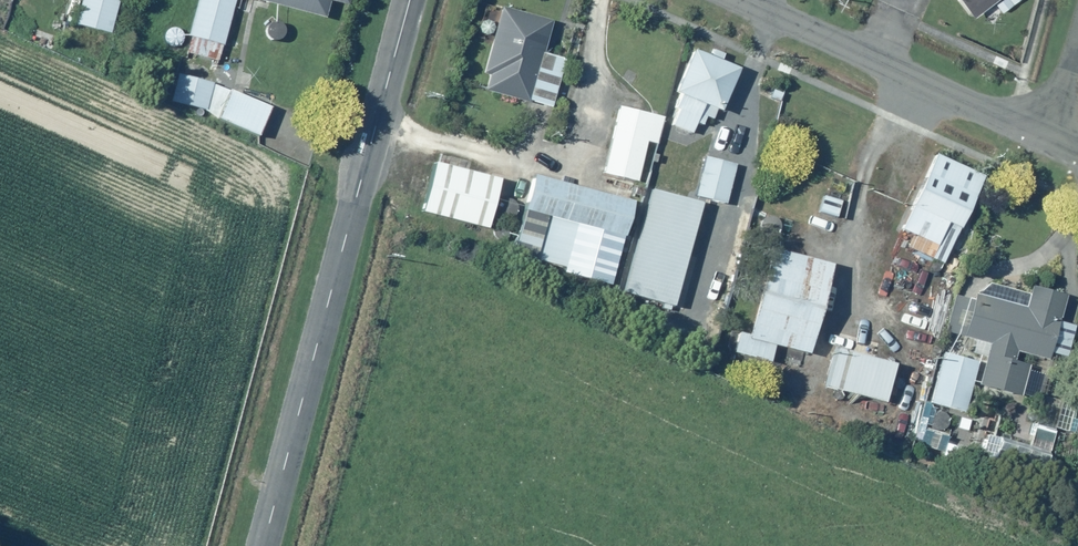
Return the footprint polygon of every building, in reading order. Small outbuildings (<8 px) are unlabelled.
[(76,23),(112,32),(120,0),(82,0),(76,23)] [(186,52),(218,60),(234,0),(199,0),(186,52)] [(325,16),(329,1),(347,6),(348,0),(264,0),(325,16)] [(972,15),(992,0),(1001,13),(1019,0),(961,0),(972,15)] [(550,19),(502,5),(478,84),(551,106),(566,58),(540,50),(550,19)] [(737,65),(691,46),(673,88),(681,92),(669,121),(693,131),(705,103),(719,109),(737,65)] [(184,67),(171,98),(259,135),(272,104),(184,67)] [(666,112),(620,102),(604,175),(640,182),(648,145),(658,147),(666,112)] [(985,175),(936,151),(900,226),(914,232),(907,245),(943,262),(985,175)] [(736,161),(705,154),(695,195),(725,203),(736,161)] [(430,162),(417,208),(486,227),(499,182),(430,162)] [(632,200),(531,176),(515,244),(539,250),(535,268),(612,286),(632,200)] [(674,308),(701,200),(649,187),(621,294),(674,308)] [(842,199),(823,193),(817,211),(836,217),(842,199)] [(831,261),(768,245),(745,333),(736,331),(731,350),(769,359),(773,346),(807,354),(831,261)] [(953,293),(944,330),(988,341),(977,386),(1021,397),(1029,364),(1015,361),(1017,352),(1048,360),(1064,294),(1033,286),(1031,295),(985,284),(983,292),(974,290),(973,297),(953,293)] [(836,346),(825,386),(887,401),(897,361),(836,346)] [(979,359),(943,348),(927,402),(962,413),(979,359)] [(1055,429),(1036,423),(1031,439),(1002,431),(991,472),(1039,485),(1055,429)]
